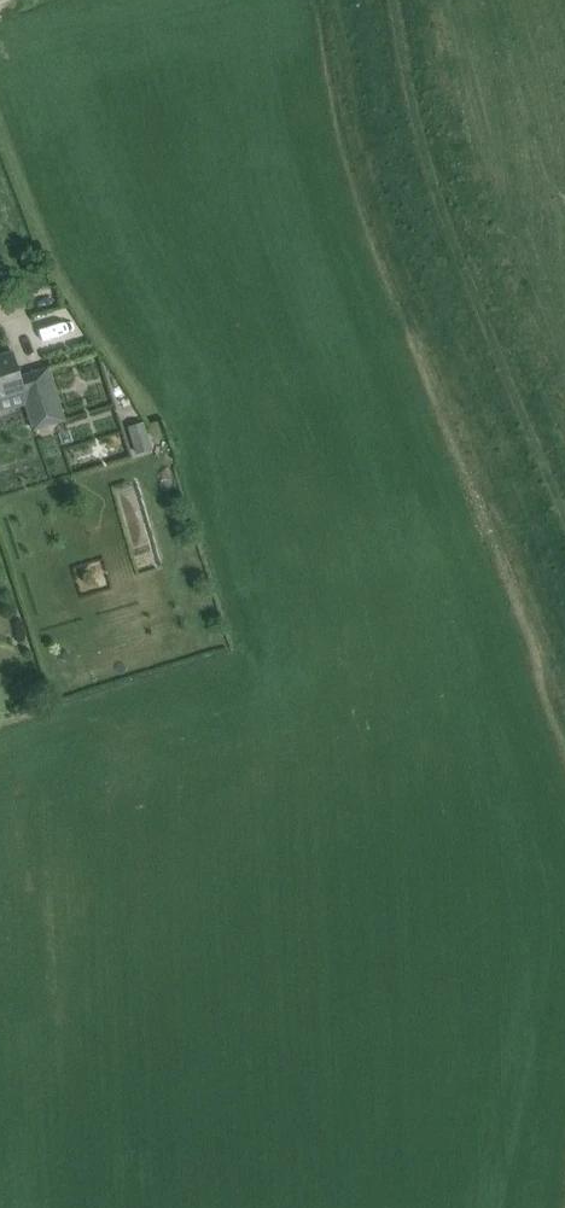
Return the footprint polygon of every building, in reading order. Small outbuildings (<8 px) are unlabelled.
[(25,405),(33,431),(65,421),(48,368),(19,377),(12,353),(0,357),(0,412),(25,405)] [(153,449),(144,422),(126,428),(135,454),(153,449)]
